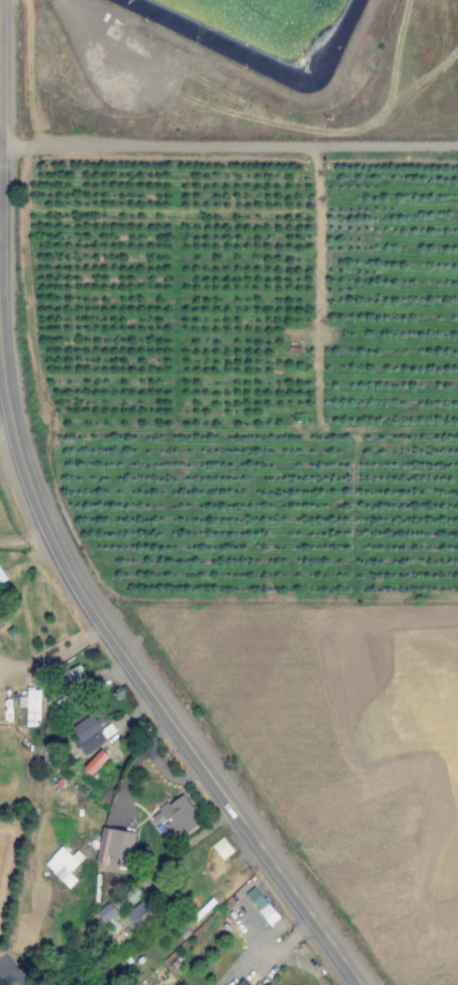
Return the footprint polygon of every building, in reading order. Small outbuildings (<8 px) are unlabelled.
[(69,691),(87,682),(79,665),(61,675),(69,691)] [(25,708),(25,726),(40,727),(40,690),(26,690),(26,697),(18,697),(18,708),(25,708)] [(92,714),(71,729),(77,737),(74,740),(84,755),(116,732),(110,724),(103,729),(92,714)] [(83,768),(91,775),(108,757),(101,750),(83,768)] [(150,817),(157,826),(166,820),(180,839),(202,824),(182,795),(150,817)] [(97,862),(116,865),(116,868),(129,870),(135,833),(102,828),(97,862)] [(233,851),(222,838),(212,846),(223,860),(233,851)] [(72,856),(62,847),(45,865),(69,888),(77,880),(70,873),(84,857),(77,851),(72,856)] [(155,912),(143,899),(122,919),(134,932),(155,912)] [(106,924),(118,913),(109,902),(97,913),(106,924)]
